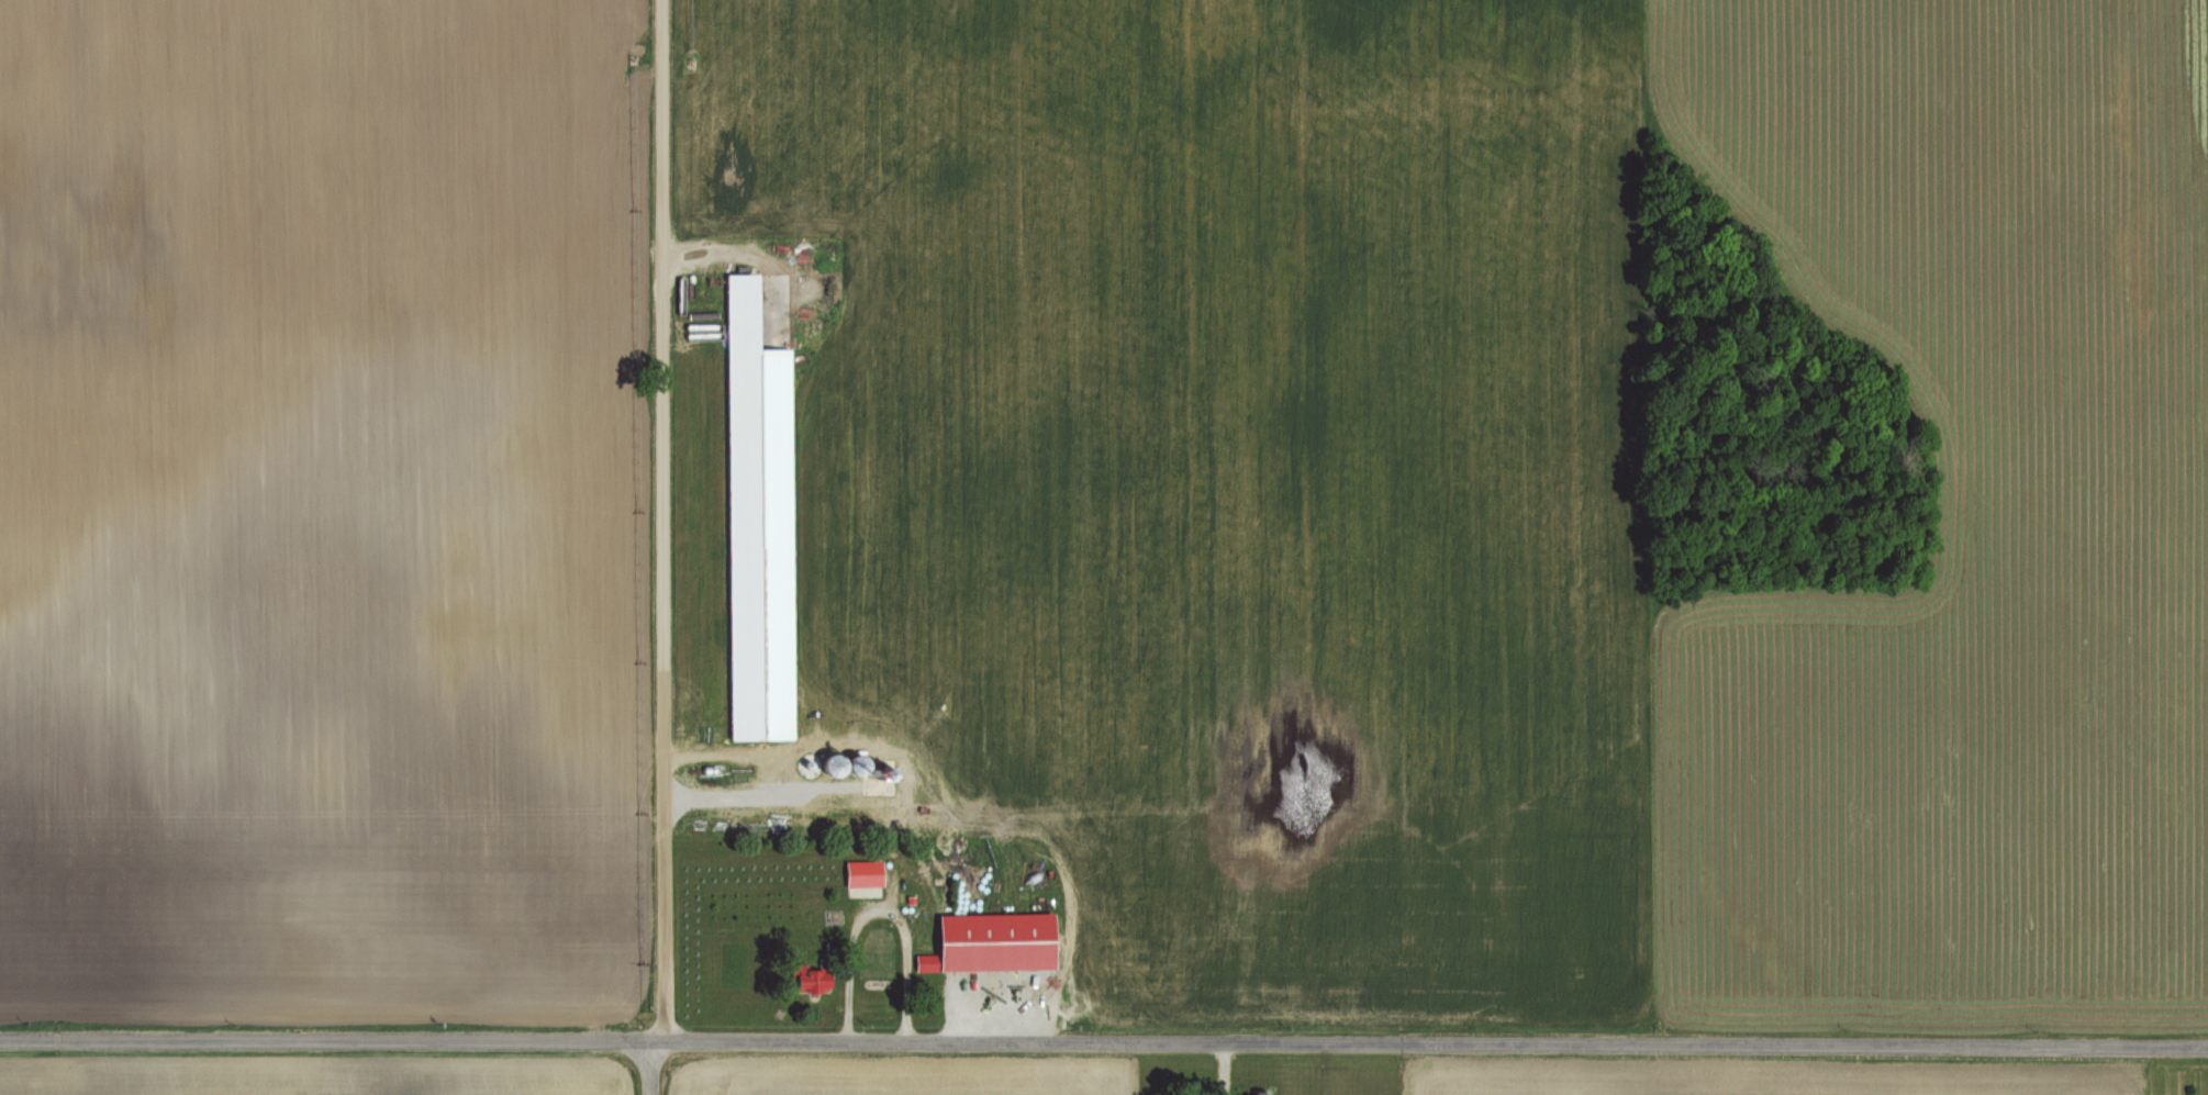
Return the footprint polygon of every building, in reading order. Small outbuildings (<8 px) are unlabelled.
[(735,740),(798,740),(796,361),(808,361),(808,348),(766,349),(766,273),(732,273),(735,740)] [(886,887),(886,860),(849,860),(849,887),(886,887)] [(919,972),(1061,969),(1060,912),(944,914),(945,954),(919,955),(919,972)] [(836,967),(797,967),(798,991),(836,991),(836,967)]
